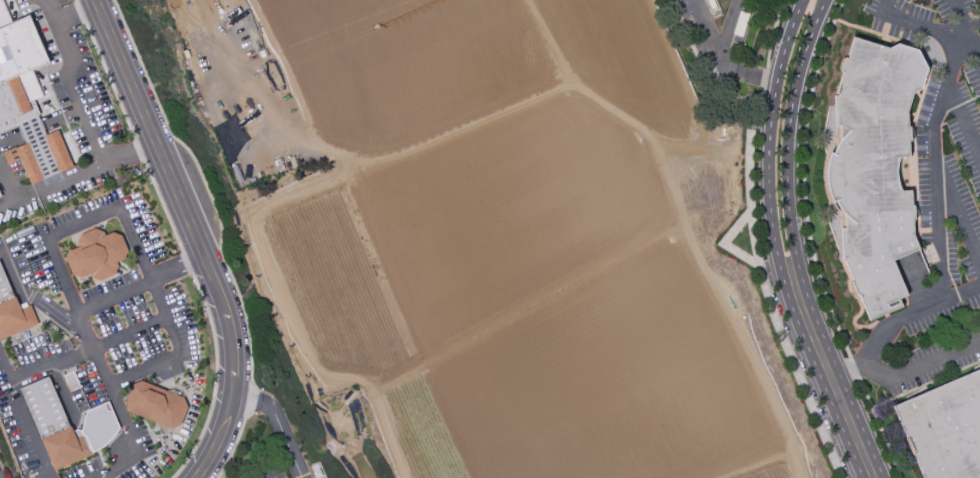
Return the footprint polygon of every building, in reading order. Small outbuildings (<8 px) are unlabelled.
[(16,123),(37,115),(39,114),(33,100),(41,96),(30,70),(47,62),(28,16),(11,23),(1,0),(0,0),(0,130),(16,123)] [(869,321),(902,307),(898,299),(907,295),(893,261),(918,249),(914,237),(912,221),(914,221),(914,206),(911,206),(911,191),(901,192),(899,187),(897,181),(896,176),(896,169),(897,164),(899,158),(909,157),(909,142),(910,143),(910,127),(907,127),(907,112),(913,93),(921,89),(927,70),(917,51),(897,45),(890,49),(853,38),(847,59),(846,58),(841,72),(843,73),(836,94),(838,95),(839,97),(835,96),(836,126),(840,126),(840,140),(838,143),(836,148),(835,152),(833,155),(830,154),(828,159),(827,167),(826,174),(827,180),(827,186),(829,194),(832,201),(833,203),(836,202),(841,210),(844,215),(845,229),(841,229),(843,259),(847,259),(846,260),(844,261),(853,282),(851,282),(857,296),(858,295),(869,321)] [(16,123),(37,115),(45,135),(43,136),(58,172),(43,179),(27,141),(24,142),(16,123)] [(43,136),(45,135),(57,130),(72,166),(58,172),(43,136)] [(1,152),(24,142),(27,141),(43,179),(30,185),(19,159),(6,164),(1,152)] [(68,251),(77,247),(75,243),(79,235),(93,228),(102,231),(104,235),(111,232),(120,235),(127,250),(123,259),(116,262),(117,266),(113,274),(99,281),(90,277),(89,274),(79,278),(71,274),(64,260),(68,251)] [(40,324),(0,342),(0,260),(21,309),(31,304),(40,324)] [(892,406),(979,370),(979,477),(922,477),(892,406)] [(18,388),(47,376),(68,427),(70,426),(71,430),(72,431),(76,429),(80,431),(85,411),(107,401),(119,429),(112,437),(107,443),(101,448),(92,452),(93,454),(53,471),(18,388)] [(140,380),(182,398),(187,407),(180,426),(170,429),(127,411),(124,403),(132,383),(140,380)]
